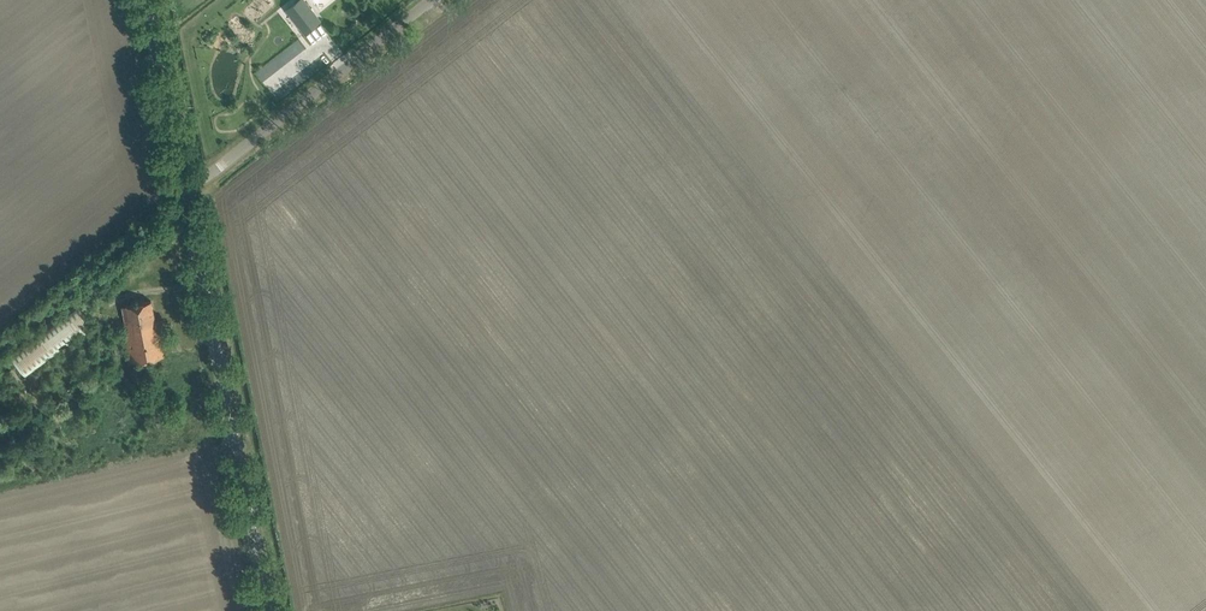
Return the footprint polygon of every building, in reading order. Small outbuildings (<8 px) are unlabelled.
[(307,0),(298,0),(289,8),(306,30),(321,19),(307,0)] [(122,305),(122,308),(125,307),(128,321),(123,322),(130,362),(166,355),(160,320),(155,321),(151,300),(122,305)] [(9,354),(25,376),(93,325),(77,304),(9,354)]
